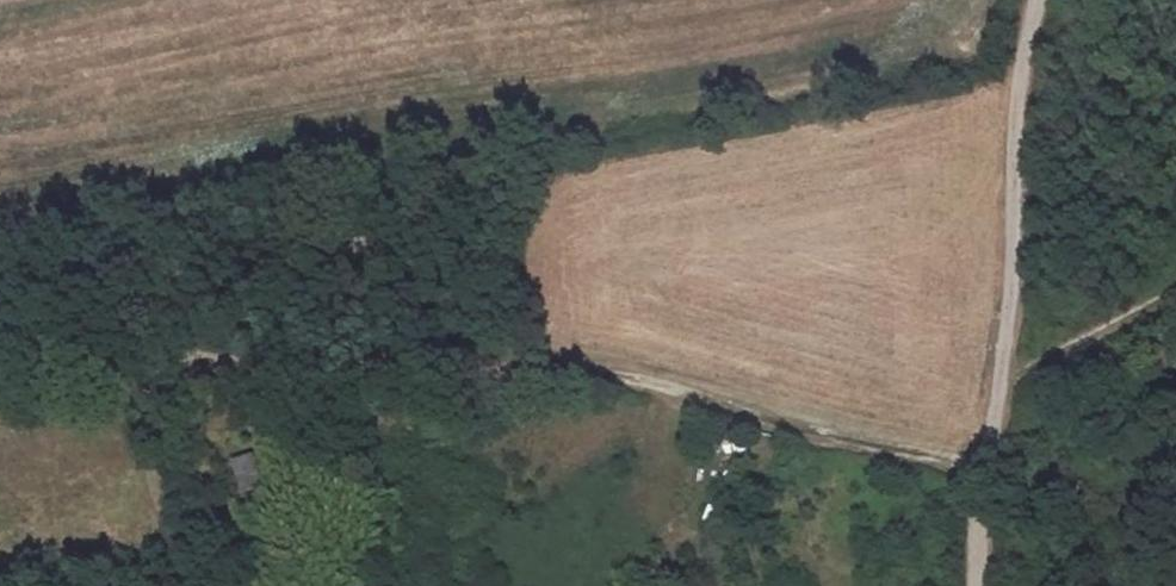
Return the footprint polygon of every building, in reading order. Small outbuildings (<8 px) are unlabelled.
[(1142,367),(1156,370),(1158,353),(1144,351),(1142,367)]
